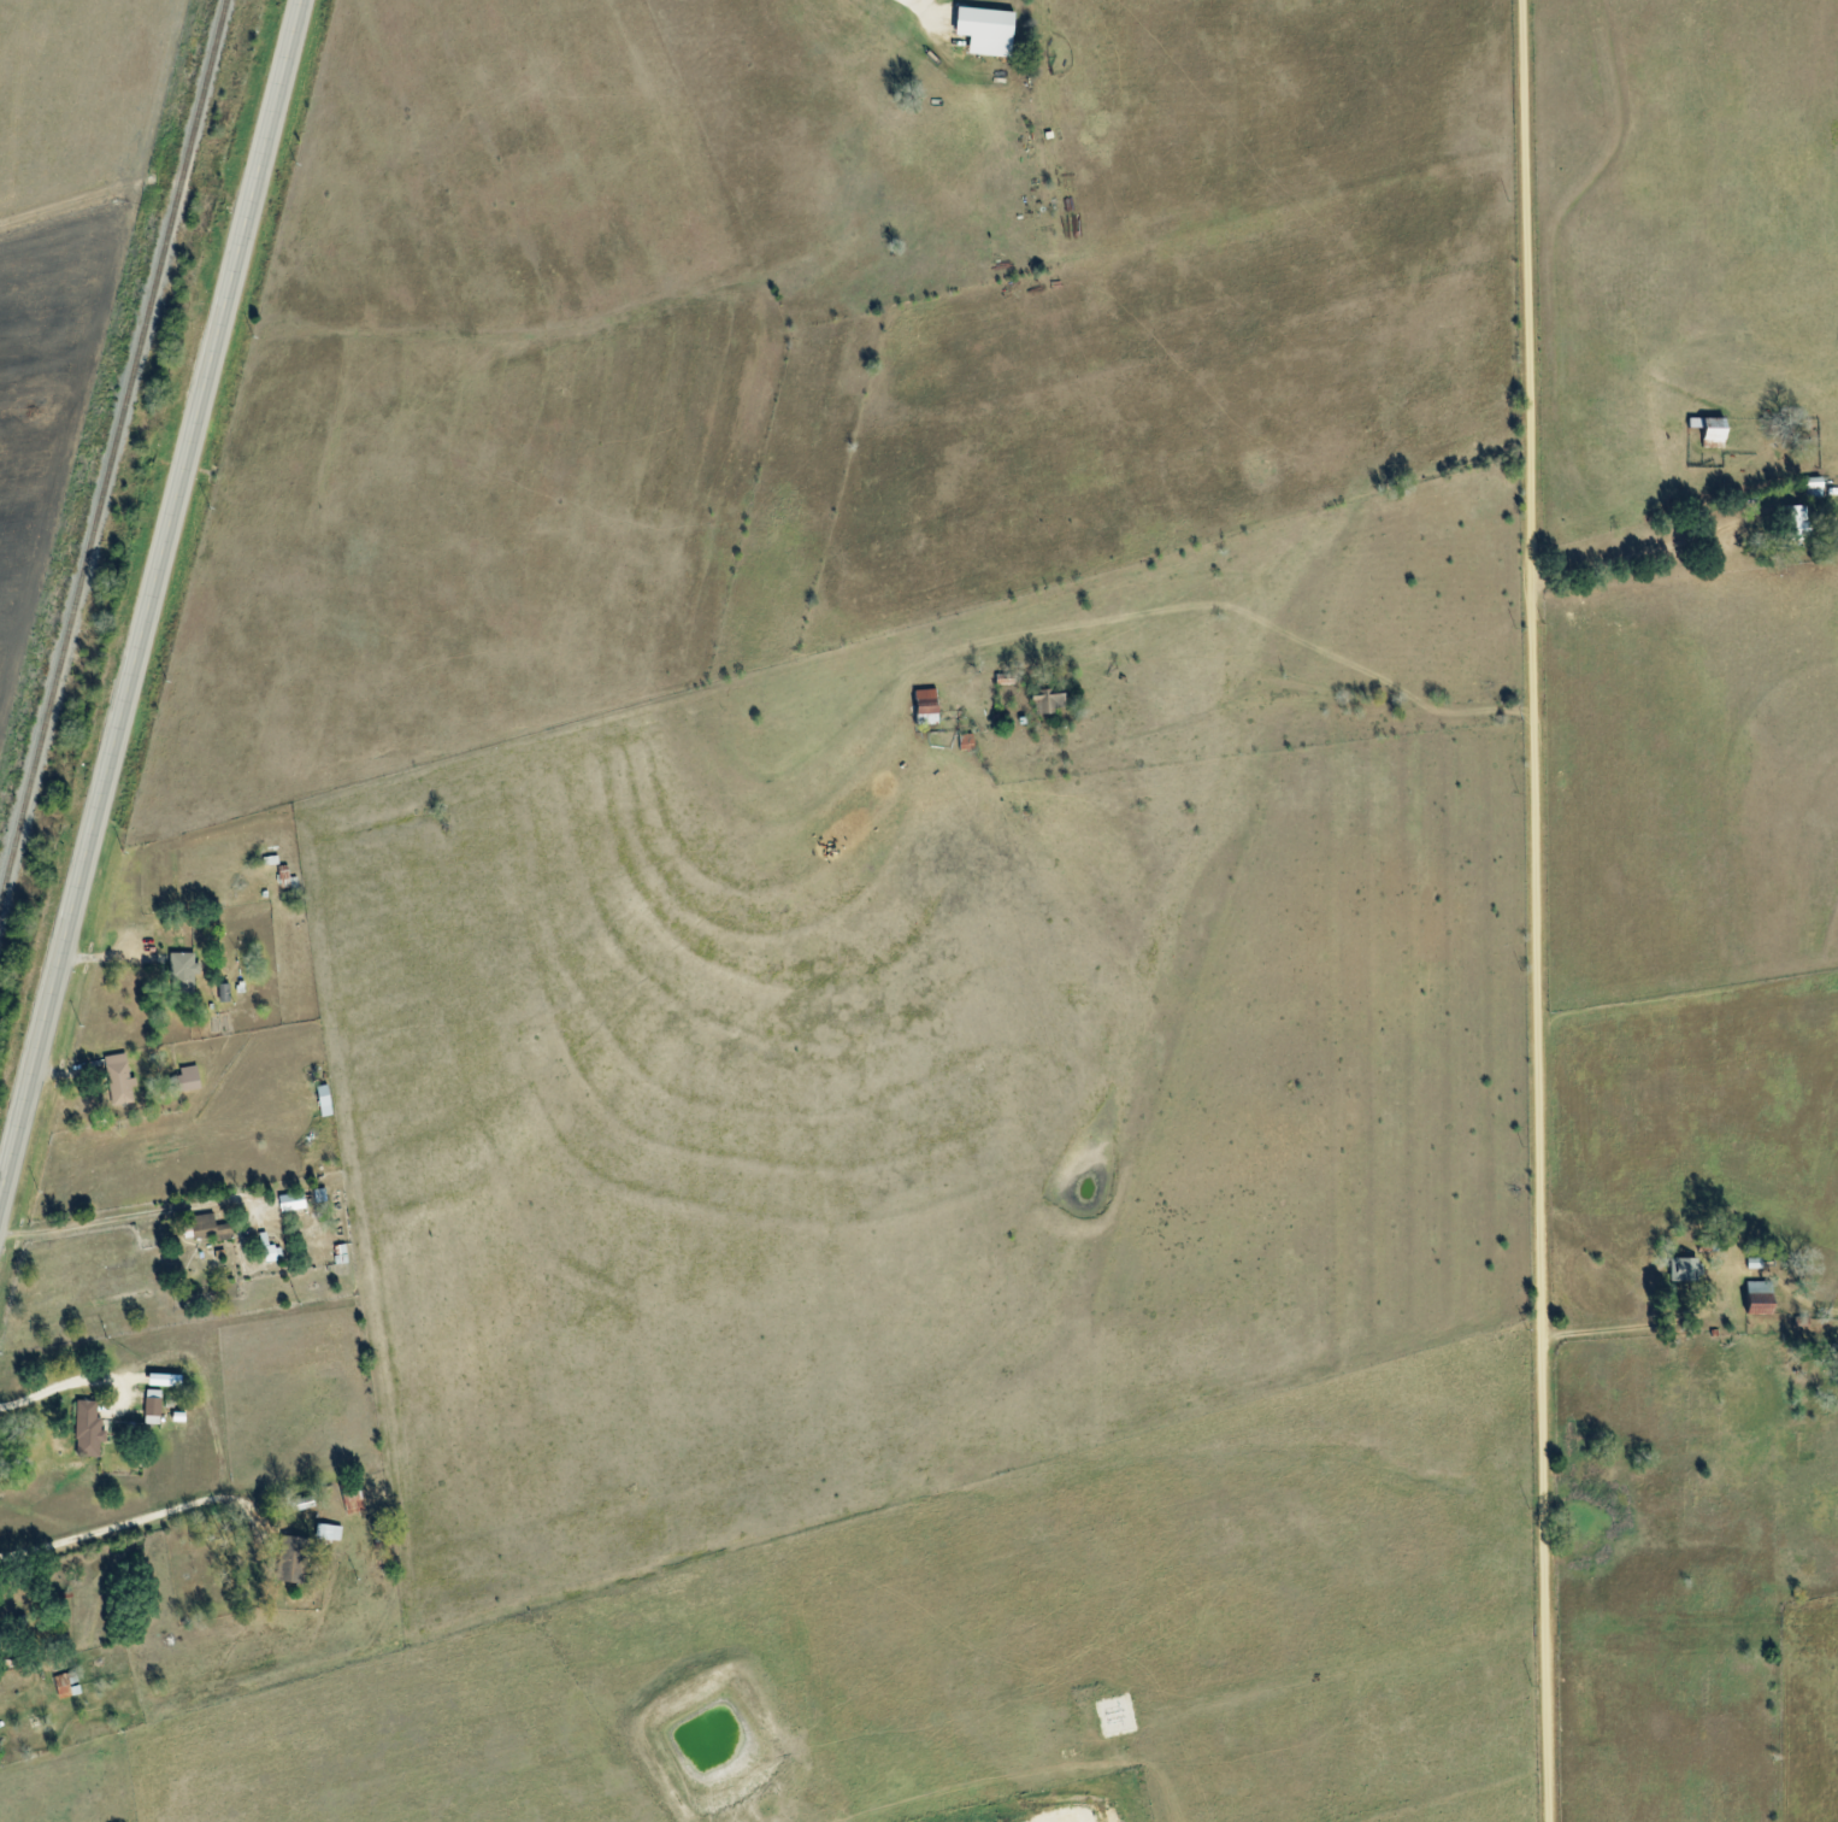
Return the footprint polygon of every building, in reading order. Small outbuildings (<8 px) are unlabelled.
[(963,54),(1007,57),(1010,11),(951,8),(949,36),(964,36),(963,54)] [(1721,442),(1722,419),(1686,418),(1685,427),(1697,428),(1697,441),(1721,442)] [(1784,506),(1785,541),(1805,540),(1804,505),(1784,506)] [(1032,714),(1060,711),(1058,689),(1030,692),(1032,714)] [(912,725),(934,724),(933,690),(911,690),(912,725)] [(227,1002),(227,984),(217,985),(218,1002),(227,1002)] [(109,1106),(132,1103),(126,1054),(103,1056),(109,1106)] [(177,1092),(198,1090),(195,1066),(174,1068),(177,1092)] [(277,1195),(278,1212),(303,1210),(302,1193),(277,1195)] [(187,1217),(190,1239),(213,1235),(214,1242),(230,1239),(227,1223),(213,1226),(211,1213),(187,1217)] [(280,1246),(266,1247),(265,1232),(259,1233),(262,1261),(281,1260),(280,1246)] [(1666,1259),(1667,1283),(1695,1282),(1694,1258),(1666,1259)] [(1768,1316),(1769,1282),(1742,1281),(1741,1315),(1768,1316)] [(177,1387),(177,1375),(145,1375),(144,1386),(177,1387)] [(160,1391),(143,1390),(142,1424),(159,1425),(160,1391)] [(97,1458),(98,1442),(103,1442),(104,1431),(99,1431),(99,1419),(94,1419),(95,1403),(74,1402),(71,1457),(97,1458)] [(340,1496),(346,1516),(363,1511),(356,1491),(340,1496)] [(339,1542),(340,1527),(314,1525),(313,1540),(339,1542)] [(307,1540),(280,1536),(274,1582),(301,1585),(307,1540)] [(57,1699),(78,1694),(73,1671),(51,1677),(57,1699)]
